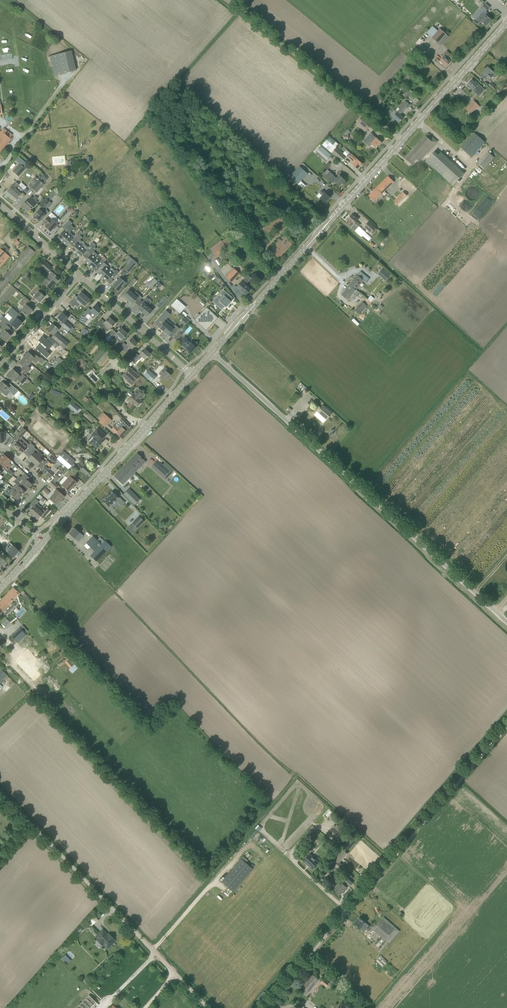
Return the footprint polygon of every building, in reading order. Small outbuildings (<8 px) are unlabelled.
[(479,23),(481,21),(486,26),(492,20),(486,15),(488,13),(486,12),(489,9),(484,5),(473,18),(479,23)] [(438,31),(432,38),(438,43),(440,45),(448,36),(446,34),(440,29),(438,31)] [(54,76),(76,71),(71,51),(49,56),(54,76)] [(445,56),(440,61),(446,67),(451,61),(450,61),(454,57),(447,51),(443,55),(445,56)] [(417,58),(421,62),(425,58),(420,54),(417,58)] [(490,79),(492,76),(494,78),(496,75),(495,73),(488,67),(483,73),(480,76),(483,79),(486,76),(490,79)] [(468,84),(473,90),(472,91),(475,94),(479,90),(482,93),(485,90),(476,81),(475,82),(472,80),(468,84)] [(498,89),(491,82),(488,85),(495,92),(498,89)] [(397,112),(393,117),(399,123),(404,118),(400,115),(407,107),(408,108),(410,105),(405,100),(399,107),(401,109),(397,112)] [(465,110),(471,115),(477,108),(478,109),(480,107),(474,101),(465,110)] [(358,121),(367,129),(371,125),(363,117),(358,121)] [(457,126),(450,120),(446,125),(452,131),(457,126)] [(10,138),(12,135),(3,128),(1,132),(0,131),(0,152),(10,138)] [(428,133),(417,146),(405,159),(413,166),(418,160),(419,161),(437,141),(428,133)] [(471,157),(485,142),(475,133),(461,148),(471,157)] [(373,134),(367,141),(376,148),(382,142),(377,138),(376,138),(373,134)] [(329,150),(332,153),(342,162),(347,156),(343,153),(336,147),(339,145),(329,137),(322,145),(329,151),(329,150)] [(321,146),(317,150),(327,160),(331,155),(321,146)] [(347,156),(349,157),(355,162),(353,165),(358,169),(363,164),(359,160),(352,154),(350,152),(347,150),(343,153),(347,156)] [(430,165),(453,186),(464,174),(441,152),(439,155),(435,151),(425,162),(429,165),(430,165)] [(479,163),(484,169),(494,158),(488,152),(479,163)] [(18,176),(24,170),(27,166),(22,162),(20,164),(19,164),(13,171),(14,172),(18,176)] [(300,166),(290,178),(297,185),(308,173),(300,166)] [(334,175),(330,172),(325,178),(329,181),(331,183),(334,182),(334,181),(340,186),(345,180),(340,176),(337,179),(334,176),(334,175)] [(380,195),(385,191),(394,182),(388,176),(368,196),(374,202),(380,195)] [(44,184),(39,180),(32,188),(37,192),(44,184)] [(310,194),(318,186),(313,181),(305,190),(310,194)] [(24,190),(27,187),(21,182),(19,185),(16,182),(13,185),(7,191),(17,199),(22,193),(22,192),(24,190)] [(470,188),(468,188),(467,190),(466,190),(466,191),(466,193),(466,194),(466,195),(467,197),(467,198),(468,199),(470,200),(471,200),(472,200),(474,200),(475,199),(477,199),(478,198),(478,196),(479,195),(479,194),(479,192),(478,191),(478,190),(477,189),(476,188),(474,188),(473,187),(471,187),(470,188)] [(320,198),(325,203),(330,197),(323,190),(321,193),(323,195),(320,198)] [(393,201),(394,202),(397,205),(407,196),(403,192),(393,201)] [(37,199),(34,196),(32,198),(31,197),(25,203),(22,205),(25,208),(24,208),(28,211),(31,208),(31,207),(32,206),(33,207),(38,202),(36,200),(37,199)] [(40,210),(40,209),(33,216),(34,217),(35,218),(36,218),(39,221),(46,214),(47,214),(48,213),(48,212),(46,210),(45,210),(45,209),(43,208),(49,201),(46,198),(39,205),(42,207),(40,210)] [(51,213),(43,222),(46,225),(45,226),(50,231),(54,228),(55,228),(58,225),(57,224),(60,220),(51,213)] [(348,219),(348,220),(346,223),(351,227),(353,224),(358,228),(361,225),(357,221),(359,219),(356,216),(355,217),(352,214),(348,219)] [(68,235),(70,232),(71,232),(67,229),(72,223),(72,222),(69,220),(63,228),(65,230),(64,231),(63,231),(57,237),(62,242),(68,235)] [(369,222),(364,227),(371,233),(376,228),(369,222)] [(68,235),(62,242),(66,246),(69,243),(71,245),(80,235),(82,232),(80,230),(74,236),(70,232),(68,235)] [(80,235),(71,245),(73,247),(71,249),(75,254),(81,247),(79,245),(82,242),(80,240),(82,237),(80,235)] [(280,240),(269,252),(277,260),(293,243),(286,237),(282,242),(280,240)] [(227,248),(222,243),(221,240),(210,249),(213,252),(217,257),(227,248)] [(94,246),(95,245),(93,242),(88,247),(84,244),(81,247),(75,254),(80,258),(86,251),(87,252),(87,251),(88,252),(89,251),(89,252),(93,247),(94,246)] [(88,266),(98,255),(94,252),(96,248),(94,246),(93,247),(89,252),(92,254),(85,262),(87,264),(87,265),(88,266)] [(34,252),(28,247),(13,264),(14,265),(8,272),(7,271),(0,279),(0,292),(34,252)] [(0,249),(0,267),(9,256),(6,253),(0,249)] [(98,255),(88,266),(90,267),(93,269),(96,271),(103,263),(104,263),(105,261),(98,255)] [(45,261),(40,267),(46,273),(51,267),(45,261)] [(100,277),(102,278),(104,275),(109,270),(107,268),(108,267),(106,265),(104,263),(103,263),(96,271),(98,273),(98,274),(99,274),(99,275),(100,276),(101,276),(100,277)] [(128,274),(134,267),(130,263),(123,270),(128,274)] [(109,270),(104,275),(102,278),(103,279),(104,279),(105,280),(106,281),(107,281),(110,278),(112,280),(117,275),(119,272),(117,270),(115,271),(111,268),(109,270)] [(225,277),(231,283),(240,274),(233,268),(225,277)] [(385,281),(390,276),(382,269),(378,274),(385,281)] [(360,271),(350,284),(356,289),(363,280),(366,282),(369,279),(360,271)] [(52,272),(43,283),(49,289),(54,284),(55,285),(60,279),(52,272)] [(120,278),(112,286),(118,291),(125,283),(120,278)] [(127,286),(130,288),(137,281),(134,278),(127,286)] [(155,283),(157,281),(154,278),(147,286),(151,289),(155,283)] [(242,282),(239,285),(236,287),(242,293),(243,292),(246,295),(250,290),(242,282)] [(356,289),(350,284),(341,295),(348,300),(356,289)] [(1,298),(4,300),(4,301),(15,289),(11,285),(1,298)] [(40,292),(42,290),(37,286),(33,291),(37,294),(34,297),(36,299),(40,302),(45,297),(44,296),(41,293),(40,292)] [(128,290),(123,296),(128,300),(133,294),(128,290)] [(229,302),(230,303),(231,302),(229,301),(232,298),(223,290),(220,293),(223,295),(218,300),(216,298),(212,302),(221,310),(218,313),(219,314),(225,307),(229,302)] [(87,297),(86,298),(84,296),(81,292),(77,297),(75,295),(68,303),(73,308),(76,304),(75,303),(78,300),(85,306),(90,300),(87,297)] [(133,294),(128,300),(132,304),(137,298),(133,294)] [(24,308),(21,311),(27,316),(33,310),(27,305),(30,301),(24,297),(19,304),(24,308)] [(167,300),(164,297),(156,306),(159,309),(167,300)] [(180,313),(183,309),(179,306),(182,303),(177,298),(171,305),(180,313)] [(355,310),(359,315),(367,306),(363,302),(355,310)] [(142,313),(148,307),(143,303),(138,309),(142,313)] [(95,305),(91,311),(90,312),(87,310),(78,319),(81,322),(84,324),(88,320),(85,317),(88,314),(93,319),(101,310),(95,305)] [(148,307),(142,313),(147,317),(152,311),(148,307)] [(20,316),(11,309),(7,314),(12,318),(9,321),(3,316),(0,319),(9,327),(12,324),(17,329),(22,323),(18,319),(20,316)] [(216,316),(209,309),(205,313),(205,314),(202,317),(205,320),(200,325),(208,333),(211,330),(215,325),(211,322),(216,316)] [(170,314),(166,310),(158,319),(162,323),(164,321),(166,319),(170,314)] [(61,325),(66,329),(69,331),(72,327),(66,322),(69,318),(62,313),(57,318),(63,323),(61,325)] [(109,329),(115,323),(109,317),(105,322),(101,319),(96,324),(101,329),(105,325),(109,329)] [(1,329),(4,331),(0,336),(0,337),(1,337),(5,342),(11,335),(7,332),(10,328),(1,321),(0,323),(0,328),(1,329)] [(159,327),(163,331),(168,325),(164,321),(162,323),(159,327)] [(168,325),(163,331),(168,335),(170,333),(174,328),(177,331),(179,329),(176,326),(175,327),(170,323),(168,325)] [(65,349),(69,344),(55,332),(58,329),(52,324),(47,330),(50,332),(48,335),(51,338),(52,337),(65,349)] [(113,339),(115,337),(120,342),(121,343),(123,341),(122,339),(127,334),(121,328),(117,333),(113,330),(108,335),(112,338),(113,339)] [(182,335),(179,332),(174,338),(177,341),(182,335)] [(39,345),(35,348),(47,358),(50,354),(44,350),(46,348),(49,350),(52,346),(55,348),(58,345),(49,336),(46,339),(42,336),(38,341),(41,343),(39,345)] [(123,343),(119,348),(124,352),(130,346),(133,349),(137,343),(134,341),(134,340),(132,338),(126,345),(123,343)] [(184,338),(179,343),(183,346),(183,345),(186,348),(185,348),(191,353),(196,347),(188,340),(187,341),(184,338)] [(144,349),(138,355),(136,353),(130,359),(129,361),(133,365),(136,362),(135,362),(138,359),(140,360),(142,357),(145,360),(150,354),(144,349)] [(112,355),(107,351),(97,362),(102,366),(112,355)] [(35,363),(37,360),(42,365),(45,361),(40,357),(39,358),(35,354),(32,356),(28,352),(23,358),(30,363),(32,360),(35,363)] [(30,363),(23,358),(19,363),(24,366),(21,369),(26,373),(30,368),(27,366),(30,363)] [(165,367),(162,370),(158,374),(165,381),(170,375),(166,371),(167,369),(165,367)] [(134,382),(140,376),(130,368),(125,373),(134,382)] [(17,374),(18,374),(13,369),(7,376),(12,380),(15,383),(18,380),(22,384),(25,380),(27,378),(23,375),(22,374),(20,377),(17,374)] [(146,372),(143,375),(151,382),(156,377),(154,375),(148,370),(146,372)] [(3,393),(6,390),(14,396),(18,391),(11,385),(8,388),(2,382),(0,384),(0,391),(3,393)] [(132,404),(133,403),(137,407),(142,401),(140,400),(145,394),(138,389),(133,394),(128,400),(132,404)] [(72,402),(68,406),(76,413),(79,409),(72,402)] [(327,406),(325,407),(323,405),(317,411),(327,419),(333,412),(327,406)] [(105,427),(111,420),(105,415),(103,412),(99,417),(101,419),(99,422),(105,427)] [(126,431),(129,427),(121,419),(115,426),(114,425),(111,429),(116,433),(120,438),(126,431)] [(20,431),(16,435),(20,438),(20,439),(21,438),(24,434),(27,432),(23,428),(20,431)] [(94,438),(90,442),(97,448),(103,441),(102,440),(105,436),(97,428),(91,435),(94,438)] [(4,434),(4,432),(0,433),(0,441),(2,440),(3,438),(6,439),(7,440),(6,440),(9,443),(13,438),(7,433),(5,435),(4,434)] [(17,450),(22,444),(18,440),(14,444),(12,446),(17,450)] [(22,444),(17,450),(21,454),(26,449),(30,452),(34,447),(35,447),(31,443),(26,447),(22,444)] [(34,447),(30,452),(29,453),(31,455),(28,458),(32,462),(40,453),(38,451),(34,447)] [(63,452),(57,459),(58,460),(63,465),(68,469),(74,462),(63,452)] [(43,456),(40,453),(32,462),(37,466),(39,468),(45,462),(43,460),(42,461),(40,459),(43,456)] [(137,453),(126,464),(128,466),(135,473),(146,462),(137,453)] [(11,461),(4,454),(3,455),(1,456),(2,457),(0,459),(0,460),(3,462),(0,465),(3,467),(6,469),(7,470),(11,465),(9,463),(11,461)] [(52,455),(49,458),(54,463),(57,460),(52,455)] [(51,464),(49,462),(47,460),(45,462),(39,468),(41,470),(42,470),(41,470),(42,472),(45,474),(54,465),(52,462),(51,464)] [(163,478),(169,471),(157,460),(153,464),(158,469),(156,471),(163,478)] [(76,466),(86,475),(91,470),(81,461),(76,466)] [(135,473),(128,466),(126,464),(114,476),(123,485),(126,481),(126,480),(128,478),(128,479),(135,473)] [(54,465),(45,474),(48,477),(49,476),(50,478),(58,470),(55,467),(56,467),(54,465)] [(73,480),(76,477),(70,471),(67,474),(69,477),(62,485),(69,491),(77,483),(73,480)] [(25,473),(21,478),(19,476),(16,479),(27,489),(32,484),(29,482),(31,479),(25,473)] [(14,482),(16,484),(12,488),(14,490),(21,496),(25,492),(20,486),(22,484),(16,479),(14,482)] [(49,484),(55,489),(58,486),(52,481),(49,484)] [(21,496),(14,490),(12,492),(7,487),(4,492),(9,497),(12,495),(17,500),(21,496)] [(135,505),(140,500),(128,489),(123,494),(135,505)] [(49,499),(50,499),(47,501),(51,505),(54,503),(57,505),(64,497),(56,490),(54,492),(55,493),(49,499)] [(113,491),(109,495),(103,501),(109,507),(116,500),(117,501),(121,506),(124,503),(120,498),(119,498),(118,497),(119,497),(113,491)] [(37,504),(39,502),(36,499),(30,505),(33,507),(29,513),(33,517),(39,510),(41,507),(37,504)] [(41,511),(39,510),(33,517),(37,520),(41,516),(43,518),(50,511),(47,509),(45,511),(43,509),(41,511)] [(139,516),(132,523),(137,528),(144,521),(139,516)] [(80,533),(74,528),(69,534),(78,542),(83,536),(80,533)] [(105,541),(101,545),(93,536),(86,543),(95,551),(90,556),(96,562),(111,547),(105,541)] [(7,545),(5,547),(4,548),(8,552),(9,554),(13,557),(19,551),(13,546),(10,549),(7,545)] [(2,612),(6,615),(14,606),(10,603),(19,593),(13,588),(0,602),(0,610),(2,612)] [(11,636),(12,637),(17,642),(23,636),(26,634),(20,628),(11,636)] [(21,656),(17,660),(34,678),(38,674),(30,665),(30,664),(35,659),(28,651),(22,657),(21,656)] [(67,662),(65,662),(68,667),(69,668),(70,668),(71,668),(75,665),(74,665),(75,664),(77,662),(73,657),(70,659),(67,662)] [(341,834),(341,833),(334,828),(329,833),(337,839),(341,834)] [(355,843),(350,838),(344,845),(349,850),(355,843)] [(343,851),(339,855),(343,859),(347,854),(344,850),(343,851)] [(319,862),(309,854),(304,861),(313,869),(319,862)] [(241,859),(221,881),(233,891),(252,869),(241,859)] [(338,868),(341,865),(335,859),(332,863),(338,868)] [(346,886),(347,884),(350,886),(353,883),(346,876),(343,880),(339,885),(339,884),(336,884),(335,886),(335,888),(336,888),(335,889),(340,894),(347,887),(346,886)] [(355,924),(360,928),(364,932),(369,926),(365,922),(360,917),(355,924)] [(373,929),(385,940),(389,943),(400,931),(384,917),(373,929)] [(107,948),(114,942),(113,941),(114,939),(109,934),(108,935),(103,930),(96,936),(98,938),(97,940),(102,945),(104,944),(107,948)] [(65,954),(61,958),(67,963),(71,959),(65,954)] [(381,955),(376,960),(383,966),(387,962),(381,955)] [(313,987),(319,980),(312,975),(300,989),(307,994),(310,991),(313,987)] [(97,1003),(89,995),(76,1007),(92,1007),(94,1006),(96,1007),(99,1004),(97,1003)]
